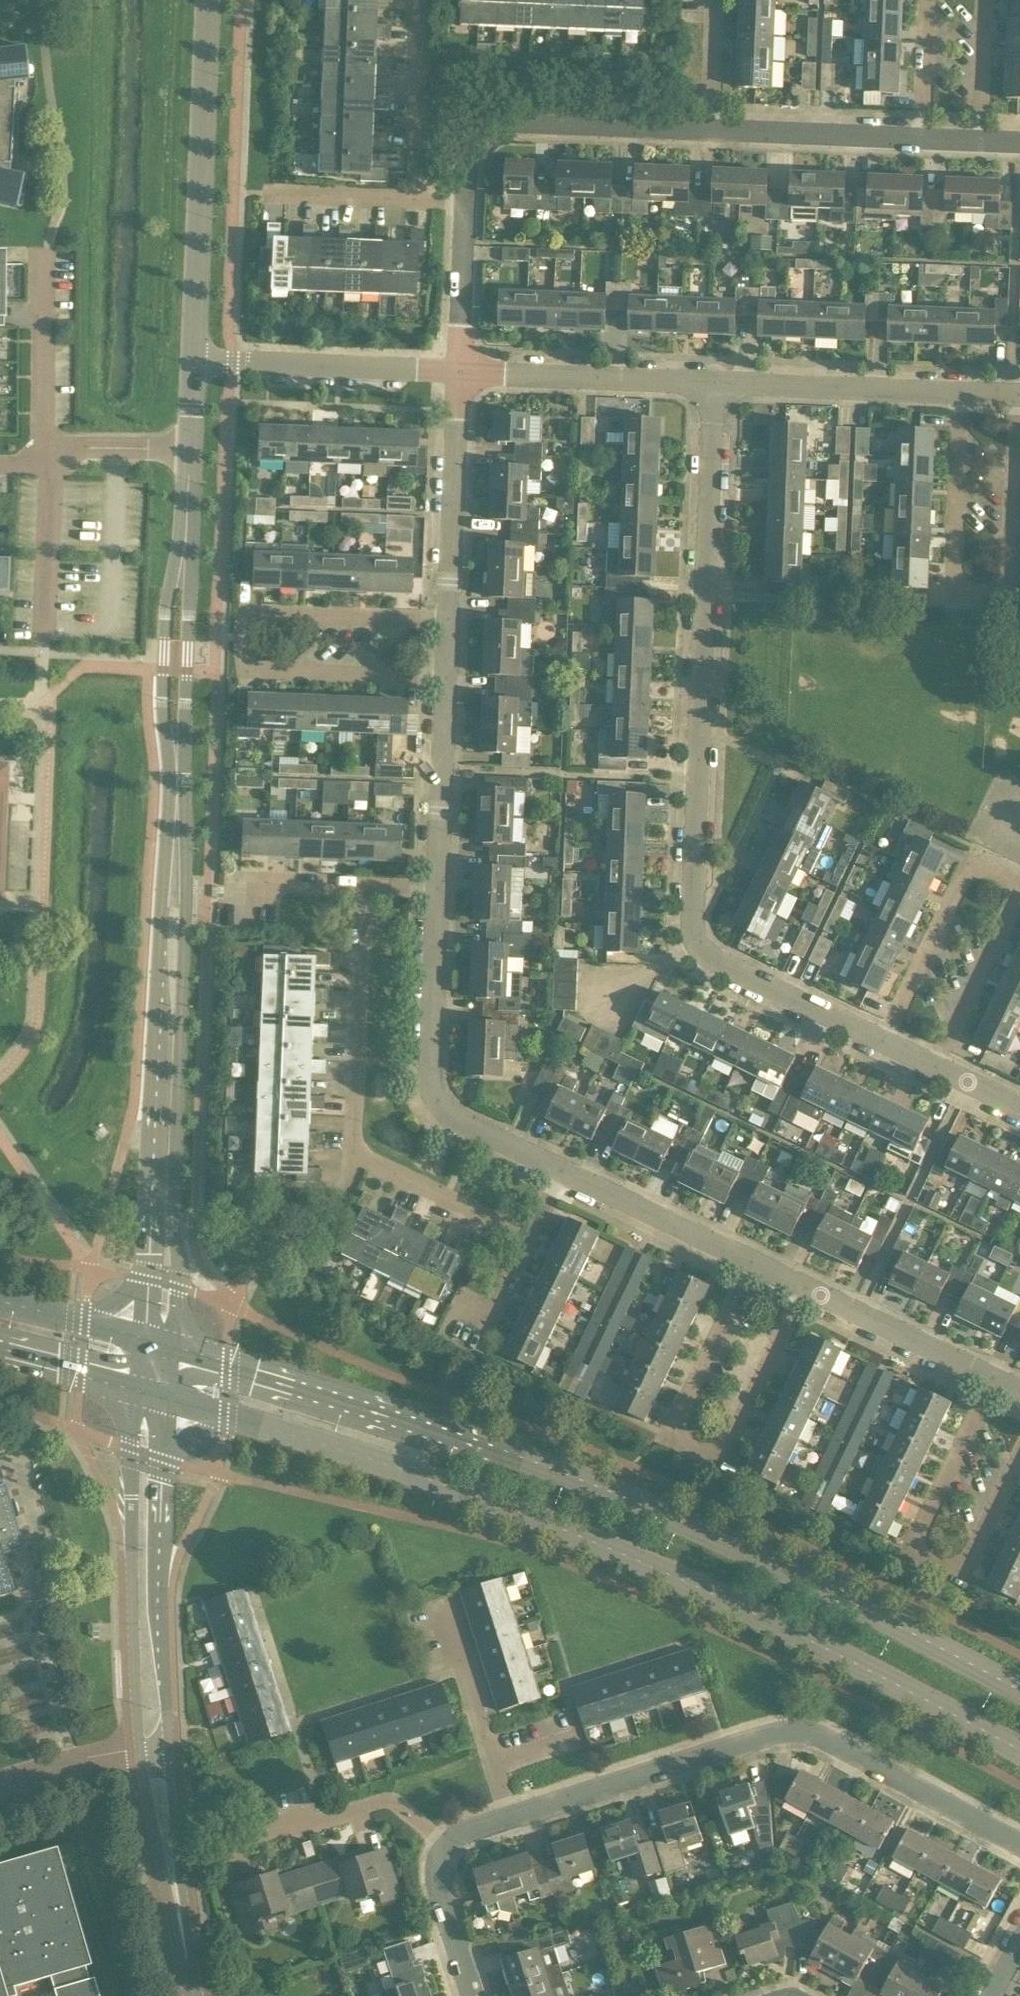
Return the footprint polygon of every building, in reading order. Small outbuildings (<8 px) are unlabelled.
[(324,11),(353,12),(353,6),(376,7),(376,2),(392,2),(392,0),(324,0),(324,11)] [(458,26),(477,27),(478,0),(459,0),(458,26)] [(497,0),(478,0),(477,27),(495,28),(497,0)] [(495,28),(513,28),(514,0),(497,0),(495,28)] [(532,0),(514,0),(513,28),(531,29),(532,0)] [(531,29),(549,30),(551,1),(544,1),(544,0),(532,0),(531,29)] [(568,0),(544,0),(544,1),(551,1),(549,30),(567,31),(568,0)] [(567,31),(584,32),(586,3),(580,2),(580,0),(568,0),(567,31)] [(604,0),(580,0),(580,2),(586,3),(584,32),(603,32),(604,0)] [(603,32),(621,33),(622,4),(616,4),(616,0),(604,0),(603,32)] [(616,4),(622,4),(621,33),(640,34),(641,0),(616,0),(616,4)] [(774,10),(775,0),(741,0),(741,9),(774,10)] [(901,15),(902,0),(868,0),(868,14),(901,15)] [(1009,20),(1019,20),(1019,0),(1010,0),(1009,20)] [(376,7),(353,6),(353,12),(324,11),(323,29),(368,31),(368,25),(375,25),(376,7)] [(740,35),(773,36),(774,10),(741,9),(740,35)] [(867,40),(900,41),(901,15),(868,14),(867,40)] [(809,19),(808,27),(808,38),(817,38),(818,20),(809,19)] [(833,20),(824,20),(823,39),(832,39),(833,20)] [(1009,20),(1008,46),(1019,46),(1019,20),(1009,20)] [(391,25),(375,25),(368,25),(368,31),(323,29),(322,47),(351,48),(352,42),(374,43),(374,38),(391,38),(391,25)] [(739,61),(772,62),(773,36),(740,35),(739,61)] [(808,38),(807,58),(816,58),(817,38),(808,38)] [(832,39),(823,39),(822,64),(831,65),(832,39)] [(866,66),(899,67),(900,41),(867,40),(866,66)] [(374,43),(352,42),(351,48),(322,47),(322,65),(366,67),(367,61),(373,61),(374,61),(374,43)] [(1008,46),(1007,72),(1019,72),(1019,46),(1008,46)] [(8,206),(8,204),(6,204),(9,192),(18,192),(22,177),(23,177),(23,176),(18,174),(14,82),(19,81),(19,79),(18,80),(17,68),(26,64),(24,49),(25,49),(25,47),(0,50),(0,205),(8,206)] [(390,61),(374,61),(373,61),(367,61),(366,67),(322,65),(321,83),(350,84),(350,78),(373,79),(373,73),(389,74),(390,61)] [(772,62),(739,61),(738,88),(771,89),(772,62)] [(802,90),(815,91),(816,64),(804,63),(802,90)] [(835,65),(831,65),(822,64),(821,91),(834,92),(835,65)] [(899,67),(866,66),(864,93),(898,94),(899,67)] [(1007,72),(1006,98),(1019,99),(1019,72),(1007,72)] [(373,79),(350,78),(350,84),(321,83),(320,101),(365,103),(365,97),(372,97),(372,96),(373,79)] [(388,97),(372,96),(372,97),(365,97),(365,103),(320,101),(319,119),(349,120),(349,114),(371,115),(371,109),(388,110),(388,97)] [(371,115),(349,114),(349,120),(319,119),(319,137),(363,139),(364,133),(371,133),(370,133),(371,115)] [(371,133),(364,133),(363,139),(319,137),(318,155),(347,156),(347,150),(370,151),(370,145),(386,146),(387,133),(371,133)] [(385,169),(369,168),(370,151),(347,150),(347,156),(318,155),(317,174),(359,175),(359,181),(385,182),(385,169)] [(535,163),(507,161),(506,195),(506,210),(537,212),(537,222),(545,222),(545,210),(546,184),(534,183),(535,163)] [(584,198),(585,165),(559,164),(558,185),(546,184),(545,210),(545,222),(549,222),(549,212),(571,213),(571,197),(584,198)] [(585,165),(584,198),(593,198),(596,214),(622,215),(623,188),(611,187),(612,166),(585,165)] [(661,201),(663,168),(636,167),(635,188),(623,188),(622,215),(648,216),(648,200),(661,201)] [(663,168),(661,201),(676,202),(675,217),(700,218),(701,191),(689,190),(690,169),(663,168)] [(739,204),(740,171),(714,170),(713,192),(701,191),(700,218),(725,219),(726,204),(739,204)] [(740,171),(739,204),(766,205),(765,221),(778,222),(779,194),(766,193),(767,172),(740,171)] [(818,208),(819,174),(791,173),(791,194),(779,194),(778,222),(818,223),(818,208)] [(819,174),(818,208),(830,208),(830,224),(855,225),(856,196),(844,196),(845,175),(819,174)] [(895,211),(896,177),(870,176),(869,197),(856,196),(855,225),(866,225),(866,221),(895,222),(895,216),(895,211)] [(922,199),(923,178),(896,177),(895,211),(895,216),(911,217),(911,211),(921,212),(921,227),(933,228),(934,199),(922,199)] [(973,214),(974,180),(947,179),(946,200),(934,199),(933,228),(947,229),(947,213),(973,214)] [(1012,203),(1000,202),(1001,181),(974,180),(973,214),(986,215),(985,228),(1011,229),(1012,203)] [(283,262),(284,239),(279,239),(279,223),(267,223),(266,248),(259,248),(258,267),(270,267),(269,290),(288,291),(289,262),(283,262)] [(302,225),(302,240),(302,247),(308,247),(306,292),(324,293),(325,264),(319,263),(320,241),(315,241),(315,225),(302,225)] [(338,226),(338,242),(338,249),(344,249),(342,294),(360,294),(361,266),(354,265),(356,243),(350,242),(351,227),(338,226)] [(374,228),(374,243),(374,244),(374,251),(380,251),(377,295),(396,296),(397,267),(403,267),(404,245),(387,244),(387,229),(374,228)] [(410,230),(410,245),(404,245),(403,267),(397,267),(396,296),(415,297),(417,254),(422,255),(423,230),(410,230)] [(770,239),(751,238),(751,250),(769,251),(770,239)] [(284,239),(283,262),(289,262),(288,291),(306,292),(308,247),(302,247),(302,240),(284,239)] [(320,241),(319,263),(325,264),(324,293),(342,294),(344,249),(338,249),(338,242),(320,241)] [(356,243),(354,265),(361,266),(360,294),(377,295),(380,251),(374,251),(374,244),(374,243),(356,243)] [(807,243),(807,254),(815,254),(816,243),(807,243)] [(529,261),(530,248),(503,247),(503,260),(529,261)] [(537,250),(537,259),(555,260),(556,251),(537,250)] [(574,261),(575,252),(556,251),(555,260),(574,261)] [(660,255),(659,271),(666,271),(667,264),(685,265),(685,256),(660,255)] [(700,266),(701,257),(685,256),(685,265),(700,266)] [(796,261),(796,270),(815,271),(815,262),(796,261)] [(834,272),(834,262),(815,262),(815,271),(834,272)] [(927,266),(926,275),(944,276),(945,267),(927,266)] [(963,277),(964,268),(945,267),(944,276),(963,277)] [(972,268),(972,280),(980,280),(980,268),(972,268)] [(578,328),(580,295),(580,281),(555,280),(554,294),(553,327),(578,328)] [(915,342),(917,309),(891,308),(892,284),(879,283),(878,295),(877,320),(890,321),(889,341),(915,342)] [(580,295),(578,328),(605,329),(606,311),(618,312),(619,284),(607,284),(606,296),(580,295)] [(656,331),(657,298),(631,297),(632,285),(619,284),(618,312),(630,312),(629,330),(656,331)] [(709,300),(708,333),(734,334),(735,315),(748,315),(748,288),(736,288),(736,301),(709,300)] [(786,337),(787,303),(772,303),(773,292),(771,289),(748,288),(748,315),(760,316),(759,336),(786,337)] [(527,326),(528,293),(501,292),(500,325),(527,326)] [(528,293),(527,326),(553,327),(554,294),(528,293)] [(839,305),(838,339),(865,340),(866,320),(877,320),(878,295),(866,295),(866,307),(839,305)] [(657,298),(656,331),(682,332),(683,299),(657,298)] [(994,345),(995,325),(1007,325),(1008,298),(996,298),(996,312),(969,311),(968,344),(994,345)] [(683,299),(682,332),(708,333),(709,300),(683,299)] [(787,303),(786,337),(812,338),(813,304),(787,303)] [(813,304),(812,338),(838,339),(839,305),(813,304)] [(917,309),(915,342),(941,343),(943,310),(917,309)] [(968,344),(969,311),(943,310),(941,343),(968,344)] [(816,417),(816,408),(806,408),(806,416),(816,417)] [(494,442),(515,443),(515,455),(542,456),(542,443),(528,443),(529,416),(495,415),(494,442)] [(594,419),(582,418),(581,445),(593,446),(594,419)] [(625,446),(658,447),(660,421),(626,419),(625,446)] [(772,452),(806,454),(807,427),(773,426),(772,452)] [(283,463),(284,429),(258,428),(256,461),(283,463)] [(849,455),(850,429),(837,428),(835,454),(849,455)] [(284,429),(283,463),(309,464),(310,430),(284,429)] [(869,456),(870,429),(856,429),(855,455),(869,456)] [(335,465),(337,431),(310,430),(309,464),(335,465)] [(361,466),(362,432),(337,431),(335,465),(361,466)] [(899,457),(933,458),(934,432),(900,431),(899,457)] [(388,467),(389,433),(362,432),(361,466),(388,467)] [(415,434),(389,433),(388,467),(401,467),(400,474),(421,475),(422,451),(414,450),(415,434)] [(624,472),(657,473),(658,447),(625,446),(624,472)] [(590,453),(580,452),(580,470),(589,470),(590,453)] [(806,454),(772,452),(771,477),(805,479),(806,454)] [(492,493),(525,494),(526,481),(541,481),(541,462),(550,462),(550,457),(542,456),(515,455),(514,467),(493,467),(492,493)] [(933,458),(899,457),(898,483),(931,484),(933,458)] [(849,462),(840,461),(839,480),(848,481),(849,462)] [(864,462),(854,462),(854,481),(863,481),(864,462)] [(579,490),(588,490),(589,470),(580,470),(579,490)] [(623,498),(656,499),(657,473),(624,472),(623,498)] [(805,479),(771,477),(770,503),(803,505),(805,479)] [(838,500),(833,500),(832,506),(837,506),(838,506),(847,506),(848,481),(839,480),(838,500)] [(853,500),(863,501),(863,481),(854,481),(853,500)] [(896,509),(930,510),(931,484),(898,483),(896,509)] [(245,508),(254,508),(273,509),(273,500),(255,499),(256,493),(246,493),(245,508)] [(525,494),(492,493),(491,520),(511,521),(511,533),(539,534),(540,509),(525,509),(525,494)] [(289,497),(289,507),(306,507),(306,498),(289,497)] [(386,497),(386,510),(412,511),(413,498),(386,497)] [(326,508),(327,499),(306,498),(306,507),(326,508)] [(622,524),(655,525),(656,499),(623,498),(622,524)] [(341,499),(341,508),(359,509),(360,500),(341,499)] [(378,510),(379,501),(360,500),(359,509),(378,510)] [(803,505),(770,503),(769,529),(802,531),(803,505)] [(587,505),(578,504),(577,522),(587,522),(587,505)] [(836,532),(846,533),(847,506),(838,506),(837,506),(836,532)] [(254,508),(254,516),(273,517),(273,509),(254,508)] [(930,510),(896,509),(895,535),(929,536),(930,510)] [(288,512),(288,521),(307,522),(307,513),(288,512)] [(325,523),(326,514),(307,513),(307,522),(325,523)] [(341,514),(340,523),(359,524),(359,515),(341,514)] [(378,525),(378,516),(359,515),(359,524),(378,525)] [(411,530),(412,517),(385,516),(385,529),(411,530)] [(861,516),(852,516),(852,533),(861,533),(861,516)] [(577,541),(586,542),(587,522),(577,522),(577,541)] [(621,549),(654,551),(655,525),(622,524),(621,549)] [(802,531),(769,529),(768,556),(801,557),(802,531)] [(836,551),(845,551),(846,533),(836,532),(836,551)] [(489,571),(522,572),(523,546),(538,547),(538,544),(547,545),(547,535),(539,534),(511,533),(510,545),(490,544),(489,571)] [(851,552),(860,552),(861,533),(852,533),(851,552)] [(929,536),(895,535),(894,561),(928,562),(929,536)] [(267,545),(253,544),(243,544),(243,575),(252,585),(251,588),(277,589),(278,556),(280,556),(280,545),(267,545)] [(654,551),(621,549),(621,550),(608,549),(606,588),(633,589),(633,577),(653,578),(654,551)] [(304,590),(305,557),(280,556),(278,556),(277,589),(304,590)] [(801,557),(768,556),(767,583),(787,583),(786,596),(813,598),(814,584),(800,583),(801,557)] [(305,557),(304,590),(330,591),(332,558),(305,557)] [(332,558),(330,591),(356,592),(357,559),(332,558)] [(357,559),(356,592),(382,593),(384,560),(357,559)] [(384,560),(382,593),(409,594),(410,561),(384,560)] [(928,562),(894,561),(893,587),(879,587),(879,601),(906,602),(907,588),(927,589),(928,562)] [(522,572),(489,571),(488,597),(508,598),(508,611),(535,612),(536,599),(521,599),(522,572)] [(618,627),(651,629),(652,602),(632,601),(633,589),(606,588),(604,626),(618,627)] [(486,649),(519,650),(519,649),(520,623),(540,624),(540,613),(535,613),(535,612),(508,611),(507,623),(487,622),(486,649)] [(617,653),(650,655),(651,629),(618,627),(617,653)] [(582,634),(573,633),(572,651),(581,652),(582,634)] [(519,650),(486,649),(485,675),(505,676),(505,688),(532,690),(534,650),(519,649),(519,650)] [(590,654),(581,653),(581,652),(572,651),(571,670),(589,671),(590,654)] [(616,679),(649,681),(650,655),(617,653),(616,679)] [(649,681),(616,679),(615,706),(648,707),(649,681)] [(580,686),(571,685),(570,704),(579,704),(580,686)] [(483,726),(516,728),(531,728),(532,690),(505,688),(504,701),(484,700),(483,726)] [(272,731),(274,697),(247,696),(247,707),(237,707),(236,739),(259,740),(259,730),(272,731)] [(274,697),(272,731),(298,732),(300,698),(274,697)] [(300,698),(298,732),(324,733),(326,699),(300,698)] [(326,699),(324,733),(350,734),(352,700),(326,699)] [(376,735),(378,701),(352,700),(350,734),(376,735)] [(403,736),(404,702),(378,701),(376,735),(375,765),(374,765),(373,778),(401,779),(401,767),(403,767),(403,753),(391,753),(391,735),(403,736)] [(569,723),(579,723),(579,704),(570,704),(569,723)] [(648,707),(615,706),(614,732),(647,733),(648,707)] [(529,754),(515,754),(516,728),(483,726),(482,753),(502,754),(501,766),(528,767),(529,754)] [(625,771),(626,758),(646,759),(647,733),(614,732),(600,731),(598,770),(625,771)] [(298,765),(298,758),(284,758),(281,765),(278,765),(277,773),(296,774),(298,765)] [(314,775),(315,766),(298,765),(296,774),(314,775)] [(330,766),(329,776),(349,777),(349,767),(330,766)] [(367,779),(367,769),(349,767),(349,777),(367,779)] [(234,788),(247,789),(247,784),(247,775),(244,775),(235,775),(234,788)] [(501,778),(500,791),(480,790),(479,816),(513,818),(514,792),(527,792),(528,779),(501,778)] [(277,780),(276,789),(296,790),(296,781),(277,780)] [(314,791),(314,782),(296,781),(296,790),(314,791)] [(791,807),(821,822),(832,798),(844,804),(850,793),(825,781),(820,792),(802,783),(791,807)] [(329,782),(328,791),(348,791),(348,783),(329,782)] [(597,795),(611,795),(610,821),(644,822),(645,796),(624,795),(625,783),(598,782),(597,795)] [(366,792),(366,784),(348,783),(348,791),(366,792)] [(400,798),(401,786),(373,785),(373,797),(400,798)] [(821,822),(791,807),(779,831),(809,845),(821,822)] [(513,818),(479,816),(478,843),(498,844),(498,856),(525,857),(526,844),(512,844),(513,818)] [(346,826),(345,860),(371,861),(373,827),(359,827),(359,818),(347,818),(347,826),(346,826)] [(609,847),(643,848),(644,822),(610,821),(609,847)] [(904,862),(934,876),(946,852),(928,843),(933,832),(908,821),(903,831),(916,838),(904,862)] [(267,857),(268,823),(242,822),(241,856),(267,857)] [(268,823),(267,857),(293,858),(294,824),(268,823)] [(319,859),(320,825),(294,824),(293,858),(319,859)] [(345,860),(346,826),(320,825),(319,859),(345,860)] [(373,827),(371,861),(398,862),(399,828),(373,827)] [(574,827),(566,827),(565,845),(573,846),(574,827)] [(809,845),(779,831),(768,854),(798,868),(809,845)] [(857,847),(849,843),(840,860),(849,864),(857,847)] [(564,864),(572,865),(573,846),(565,845),(564,864)] [(608,873),(642,874),(643,848),(609,847),(608,873)] [(870,854),(862,850),(854,866),(862,870),(870,854)] [(798,868),(768,854),(757,877),(787,892),(798,868)] [(476,894),(510,895),(524,896),(525,857),(498,856),(497,868),(477,867),(476,894)] [(557,868),(558,859),(544,858),(543,868),(557,868)] [(832,877),(840,881),(849,864),(840,860),(832,877)] [(934,876),(904,862),(893,885),(923,900),(934,876)] [(846,884),(853,888),(862,870),(854,866),(846,884)] [(607,899),(640,900),(642,874),(608,873),(607,899)] [(787,892),(757,877),(745,901),(775,915),(787,892)] [(572,879),(563,879),(562,897),(572,897),(572,879)] [(882,909),(912,923),(923,900),(893,885),(882,909)] [(826,911),(834,894),(826,890),(818,907),(826,911)] [(510,895),(476,894),(475,920),(495,921),(495,934),(535,935),(535,934),(533,934),(534,923),(509,921),(510,895)] [(562,916),(571,917),(572,897),(562,897),(562,916)] [(848,900),(840,897),(832,913),(840,917),(840,918),(847,921),(850,915),(842,912),(848,900)] [(606,925),(639,926),(640,900),(607,899),(607,900),(595,899),(594,912),(606,913),(606,925)] [(775,915),(745,901),(734,925),(764,939),(775,915)] [(810,924),(818,928),(826,911),(818,907),(810,924)] [(870,932),(901,947),(912,923),(882,909),(870,932)] [(832,935),(840,918),(840,917),(832,913),(823,930),(832,935)] [(639,926),(606,925),(605,952),(638,953),(639,926)] [(803,958),(815,934),(803,928),(791,952),(803,958)] [(555,931),(554,950),(563,951),(564,931),(555,931)] [(901,947),(870,932),(859,956),(889,970),(901,947)] [(473,971),(507,972),(507,958),(521,959),(522,948),(532,949),(535,947),(535,935),(495,934),(494,946),(474,945),(473,971)] [(832,943),(820,937),(809,961),(821,967),(832,943)] [(233,957),(245,957),(246,944),(234,944),(233,957)] [(267,956),(262,956),(261,975),(290,976),(290,970),(313,971),(313,966),(329,966),(329,953),(305,952),(304,958),(283,957),(284,947),(268,946),(267,956)] [(1009,970),(1019,975),(1019,948),(1009,970)] [(889,970),(859,956),(848,979),(878,994),(889,970)] [(578,963),(578,959),(554,958),(554,970),(578,971),(578,963)] [(313,971),(290,970),(290,976),(261,975),(260,993),(305,994),(305,989),(312,989),(313,971)] [(553,981),(577,983),(578,971),(554,970),(553,981)] [(1009,970),(998,993),(1019,1004),(1019,975),(1009,970)] [(507,972),(473,971),(472,998),(492,999),(492,1011),(519,1012),(519,999),(506,999),(507,972)] [(553,997),(576,998),(577,983),(553,981),(553,997)] [(328,989),(312,989),(305,989),(305,994),(260,993),(259,1011),(288,1012),(289,1006),(312,1007),(312,1002),(328,1002),(328,989)] [(662,992),(655,1008),(644,1002),(632,1027),(666,1044),(670,1035),(685,1003),(662,992)] [(998,993),(987,1017),(1017,1031),(1019,1025),(1019,1004),(998,993)] [(576,998),(553,997),(552,1010),(576,1011),(576,998)] [(685,1003),(670,1035),(692,1046),(707,1014),(685,1003)] [(312,1007),(289,1006),(288,1012),(259,1011),(259,1029),(303,1031),(303,1025),(311,1025),(312,1007)] [(470,1049),(517,1050),(519,1012),(492,1011),(491,1024),(471,1023),(470,1049)] [(707,1014),(692,1046),(714,1056),(729,1025),(707,1014)] [(1017,1031),(987,1017),(975,1041),(1005,1055),(1017,1031)] [(580,1042),(586,1029),(564,1018),(557,1031),(580,1042)] [(311,1025),(303,1025),(303,1031),(259,1029),(258,1047),(287,1048),(287,1042),(310,1043),(310,1038),(326,1039),(327,1025),(311,1025)] [(592,1052),(602,1030),(592,1025),(581,1047),(587,1049),(592,1052)] [(729,1025),(714,1056),(736,1067),(751,1035),(729,1025)] [(602,1030),(592,1052),(603,1057),(614,1036),(602,1030)] [(751,1035),(736,1067),(758,1077),(773,1046),(751,1035)] [(604,1058),(615,1063),(625,1041),(614,1036),(603,1057),(604,1058)] [(310,1043),(287,1042),(287,1048),(258,1047),(257,1065),(302,1066),(302,1061),(309,1061),(309,1060),(310,1043)] [(237,1064),(237,1046),(233,1046),(229,1046),(228,1063),(237,1064)] [(773,1046),(758,1077),(779,1087),(774,1096),(786,1102),(799,1077),(788,1072),(795,1056),(773,1046)] [(517,1050),(470,1049),(469,1076),(502,1077),(503,1060),(517,1061),(517,1050)] [(587,1049),(582,1065),(596,1074),(604,1058),(603,1057),(592,1052),(587,1049)] [(644,1064),(630,1057),(625,1068),(636,1073),(639,1074),(644,1064)] [(325,1061),(309,1061),(309,1060),(309,1061),(302,1061),(302,1066),(257,1065),(257,1083),(286,1084),(286,1078),(309,1079),(309,1074),(325,1074),(325,1061)] [(569,1129),(584,1098),(572,1092),(578,1080),(576,1071),(560,1063),(554,1074),(542,1099),(553,1104),(546,1118),(569,1129)] [(825,1109),(840,1078),(817,1067),(810,1082),(799,1077),(786,1102),(779,1117),(792,1123),(797,1112),(819,1122),(825,1109)] [(543,1068),(531,1094),(542,1099),(554,1074),(543,1068)] [(666,1068),(661,1078),(673,1084),(678,1074),(666,1068)] [(686,1090),(691,1080),(678,1074),(673,1084),(686,1090)] [(309,1079),(286,1078),(286,1084),(257,1083),(256,1101),(300,1103),(301,1097),(308,1097),(309,1079)] [(840,1078),(825,1109),(847,1120),(862,1089),(840,1078)] [(709,1089),(704,1099),(717,1105),(722,1095),(709,1089)] [(862,1089),(847,1120),(868,1130),(883,1099),(862,1089)] [(584,1098),(569,1129),(591,1140),(598,1126),(609,1131),(621,1106),(625,1096),(615,1091),(606,1109),(584,1098)] [(730,1111),(735,1101),(722,1095),(717,1105),(730,1111)] [(324,1097),(308,1097),(301,1097),(300,1103),(256,1101),(255,1119),(284,1120),(285,1114),(307,1115),(307,1110),(324,1110),(324,1097)] [(883,1099),(868,1130),(891,1141),(906,1110),(883,1099)] [(635,1161),(651,1130),(629,1120),(633,1112),(621,1106),(609,1131),(619,1136),(612,1150),(635,1161)] [(704,1106),(693,1129),(704,1135),(715,1111),(712,1110),(704,1106)] [(906,1110),(891,1141),(886,1150),(920,1166),(932,1141),(921,1136),(929,1121),(906,1110)] [(307,1115),(285,1114),(284,1120),(255,1119),(254,1137),(299,1139),(299,1133),(307,1133),(307,1115)] [(760,1126),(763,1119),(752,1114),(749,1121),(760,1126)] [(651,1130),(635,1161),(658,1172),(664,1158),(675,1163),(691,1128),(681,1123),(672,1141),(651,1130)] [(701,1193),(717,1162),(696,1152),(704,1135),(691,1128),(675,1163),(686,1168),(679,1182),(701,1193)] [(323,1133),(307,1133),(299,1133),(299,1139),(254,1137),(254,1155),(283,1156),(283,1150),(306,1151),(306,1146),(322,1146),(323,1133)] [(968,1179),(983,1147),(961,1136),(953,1151),(943,1146),(931,1171),(943,1178),(947,1168),(968,1179)] [(806,1149),(811,1151),(815,1142),(811,1139),(806,1149)] [(820,1142),(815,1153),(828,1159),(833,1149),(820,1142)] [(871,1147),(863,1164),(859,1174),(872,1180),(877,1170),(885,1153),(871,1147)] [(983,1147),(968,1179),(990,1189),(1006,1158),(983,1147)] [(841,1165),(846,1155),(833,1149),(828,1159),(841,1165)] [(322,1169),(305,1169),(306,1151),(283,1150),(283,1156),(254,1155),(253,1174),(296,1176),(296,1182),(321,1183),(322,1169)] [(717,1162),(701,1193),(724,1204),(731,1190),(741,1195),(758,1161),(747,1156),(739,1173),(717,1162)] [(990,1189),(1001,1194),(995,1206),(1007,1212),(1013,1200),(1012,1200),(1019,1184),(1019,1165),(1006,1158),(990,1189)] [(783,1194),(762,1184),(770,1167),(758,1161),(741,1195),(752,1201),(746,1215),(768,1225),(783,1194)] [(783,1194),(768,1225),(790,1236),(797,1223),(808,1228),(821,1201),(820,1201),(810,1197),(812,1193),(800,1187),(799,1190),(788,1185),(783,1194)] [(834,1258),(850,1226),(854,1216),(833,1206),(838,1195),(826,1189),(820,1201),(821,1201),(808,1228),(818,1233),(811,1246),(834,1258)] [(930,1190),(923,1204),(936,1210),(942,1196),(930,1190)] [(352,1215),(357,1217),(339,1255),(356,1264),(369,1237),(363,1234),(373,1214),(368,1212),(375,1198),(363,1192),(352,1215)] [(396,1208),(389,1222),(390,1222),(387,1228),(392,1231),(372,1272),(388,1279),(401,1252),(396,1250),(405,1230),(401,1228),(408,1213),(396,1208)] [(964,1211),(959,1222),(972,1228),(977,1218),(964,1211)] [(373,1214),(363,1234),(369,1237),(356,1264),(372,1272),(392,1231),(387,1228),(390,1222),(389,1222),(373,1214)] [(850,1226),(834,1258),(857,1268),(863,1254),(874,1260),(887,1234),(893,1222),(882,1216),(872,1237),(860,1231),(865,1221),(854,1216),(850,1226)] [(985,1235),(990,1224),(977,1218),(972,1228),(985,1235)] [(558,1242),(589,1256),(600,1233),(570,1219),(558,1242)] [(422,1238),(419,1244),(424,1247),(405,1287),(421,1295),(434,1268),(429,1266),(438,1245),(433,1243),(440,1229),(428,1223),(421,1237),(422,1238)] [(405,1230),(396,1250),(401,1252),(388,1279),(405,1287),(424,1247),(419,1244),(422,1238),(421,1237),(405,1230)] [(1000,1248),(1017,1257),(1019,1251),(1019,1245),(1005,1238),(1000,1248)] [(461,1239),(454,1253),(438,1245),(429,1266),(434,1268),(421,1295),(438,1303),(457,1265),(462,1267),(472,1244),(461,1239)] [(912,1295),(927,1263),(906,1253),(910,1245),(898,1239),(886,1264),(897,1270),(889,1285),(912,1295)] [(548,1264),(578,1279),(589,1256),(558,1242),(548,1264)] [(627,1246),(619,1262),(616,1269),(625,1274),(636,1250),(627,1246)] [(644,1254),(640,1262),(633,1277),(642,1282),(653,1259),(644,1254)] [(927,1263),(912,1295),(934,1306),(941,1292),(952,1297),(964,1272),(953,1267),(950,1274),(927,1263)] [(978,1327),(994,1295),(973,1285),(977,1277),(974,1275),(978,1267),(968,1263),(964,1272),(952,1297),(963,1302),(956,1316),(978,1327)] [(537,1286),(567,1301),(578,1279),(548,1264),(537,1286)] [(614,1296),(617,1289),(625,1274),(616,1269),(605,1292),(614,1296)] [(668,1294),(698,1309),(709,1286),(679,1271),(668,1294)] [(633,1277),(629,1285),(622,1300),(631,1304),(642,1282),(633,1277)] [(526,1309),(557,1323),(567,1301),(537,1286),(526,1309)] [(978,1327),(1001,1338),(1008,1323),(1019,1329),(1019,1326),(1019,1298),(998,1287),(994,1296),(994,1295),(978,1327)] [(603,1318),(607,1311),(614,1296),(605,1292),(594,1314),(603,1318)] [(698,1309),(668,1294),(657,1317),(688,1331),(698,1309)] [(622,1300),(618,1307),(611,1322),(620,1326),(631,1304),(622,1300)] [(515,1331),(546,1346),(557,1323),(526,1309),(515,1331)] [(593,1341),(596,1333),(603,1318),(594,1314),(583,1336),(593,1341)] [(688,1331),(657,1317),(646,1339),(677,1354),(688,1331)] [(611,1322),(608,1329),(600,1345),(609,1349),(620,1326),(611,1322)] [(546,1346),(515,1331),(504,1354),(535,1369),(546,1346)] [(801,1358),(831,1373),(842,1350),(812,1335),(801,1358)] [(582,1363),(585,1356),(593,1341),(583,1336),(572,1358),(582,1363)] [(677,1354),(646,1339),(636,1361),(666,1376),(677,1354)] [(600,1345),(597,1352),(590,1367),(598,1370),(606,1374),(612,1360),(605,1357),(609,1349),(600,1345)] [(568,1392),(575,1378),(583,1382),(590,1367),(582,1363),(572,1358),(558,1387),(568,1392)] [(790,1381),(820,1395),(831,1373),(801,1358),(790,1381)] [(666,1376),(636,1361),(625,1384),(656,1398),(666,1376)] [(869,1363),(862,1378),(858,1386),(867,1390),(878,1367),(869,1363)] [(584,1400),(591,1384),(598,1370),(590,1367),(583,1382),(576,1396),(584,1400)] [(885,1370),(881,1379),(874,1394),(883,1398),(894,1375),(885,1370)] [(779,1403),(810,1418),(820,1395),(790,1381),(779,1403)] [(656,1398),(625,1384),(614,1407),(645,1421),(656,1398)] [(856,1412),(867,1390),(858,1386),(847,1408),(856,1412)] [(910,1411),(940,1425),(951,1402),(921,1388),(910,1411)] [(874,1394),(870,1401),(863,1416),(872,1420),(883,1398),(874,1394)] [(768,1425),(799,1440),(810,1418),(779,1403),(768,1425)] [(845,1435),(856,1412),(847,1408),(837,1430),(845,1435)] [(940,1425),(910,1411),(899,1433),(929,1447),(940,1425)] [(863,1416),(860,1423),(852,1438),(861,1443),(872,1420),(863,1416)] [(758,1448),(788,1462),(799,1440),(768,1425),(758,1448)] [(835,1457),(845,1435),(837,1430),(826,1453),(835,1457)] [(929,1447),(899,1433),(888,1455),(918,1470),(929,1447)] [(852,1438),(849,1446),(842,1461),(850,1465),(861,1443),(852,1438)] [(788,1462),(758,1448),(747,1471),(777,1485),(788,1462)] [(824,1479),(827,1472),(835,1457),(826,1453),(815,1475),(824,1479)] [(918,1470),(888,1455),(877,1477),(907,1492),(918,1470)] [(842,1461),(838,1468),(831,1483),(840,1487),(850,1465),(842,1461)] [(810,1508),(816,1494),(824,1479),(815,1475),(801,1503),(810,1508)] [(907,1492),(877,1477),(867,1500),(897,1514),(907,1492)] [(831,1483),(825,1496),(817,1511),(826,1516),(840,1487),(831,1483)] [(14,1592),(3,1553),(23,1548),(4,1484),(0,1485),(0,1597),(14,1592)] [(897,1514),(867,1500),(855,1523),(885,1537),(897,1514)] [(1019,1546),(1019,1519),(1009,1541),(1019,1546)] [(1019,1574),(1019,1546),(1009,1541),(998,1563),(1019,1574)] [(998,1563),(987,1586),(1017,1601),(1019,1595),(1019,1574),(998,1563)] [(503,1578),(461,1591),(465,1602),(469,1601),(471,1606),(466,1607),(469,1616),(511,1602),(506,1587),(500,1589),(498,1581),(503,1579),(503,1578)] [(244,1589),(202,1602),(207,1618),(213,1616),(215,1624),(210,1626),(252,1613),(249,1603),(244,1604),(242,1599),(247,1598),(244,1589)] [(511,1602),(469,1616),(472,1626),(477,1624),(478,1629),(474,1631),(476,1639),(518,1626),(513,1611),(508,1613),(505,1605),(511,1603),(511,1602)] [(252,1613),(210,1626),(215,1641),(220,1640),(223,1647),(217,1649),(217,1650),(259,1636),(256,1626),(252,1628),(250,1623),(255,1621),(252,1613)] [(518,1626),(476,1639),(480,1649),(484,1648),(486,1653),(481,1654),(484,1663),(526,1649),(521,1634),(515,1636),(513,1628),(518,1627),(518,1626)] [(259,1636),(217,1650),(222,1665),(228,1663),(230,1671),(225,1673),(267,1660),(264,1650),(259,1651),(258,1646),(262,1645),(259,1636)] [(526,1649),(484,1663),(487,1673),(492,1672),(493,1677),(489,1678),(491,1686),(533,1673),(528,1658),(523,1660),(520,1652),(526,1650),(526,1649)] [(705,1692),(691,1649),(690,1650),(691,1655),(684,1658),(682,1652),(667,1657),(680,1700),(689,1697),(687,1692),(692,1691),(694,1695),(705,1692)] [(680,1700),(667,1657),(666,1657),(668,1663),(660,1665),(658,1660),(643,1665),(657,1707),(665,1705),(664,1700),(669,1698),(670,1703),(680,1700)] [(267,1660),(225,1673),(230,1688),(235,1687),(238,1694),(232,1696),(233,1697),(274,1683),(271,1673),(267,1675),(265,1670),(270,1668),(267,1660)] [(657,1707),(643,1665),(642,1665),(644,1671),(636,1673),(634,1667),(619,1672),(633,1715),(641,1712),(640,1708),(645,1706),(646,1710),(657,1707)] [(633,1715),(619,1672),(620,1678),(613,1681),(611,1675),(596,1680),(609,1722),(618,1720),(616,1715),(621,1713),(623,1718),(633,1715)] [(499,1711),(541,1697),(536,1682),(530,1683),(528,1675),(533,1674),(533,1673),(491,1686),(495,1697),(499,1695),(501,1700),(496,1702),(499,1711)] [(571,1688),(577,1706),(585,1730),(594,1727),(593,1723),(598,1721),(599,1726),(609,1722),(596,1680),(595,1680),(597,1686),(589,1688),(587,1683),(571,1688)] [(274,1683),(233,1697),(237,1712),(243,1710),(245,1718),(240,1720),(282,1707),(279,1697),(274,1698),(273,1693),(277,1692),(274,1683)] [(453,1725),(440,1683),(429,1687),(430,1691),(425,1693),(424,1689),(416,1691),(429,1733),(430,1733),(428,1727),(436,1725),(437,1731),(453,1725)] [(392,1699),(405,1741),(406,1741),(404,1735),(412,1732),(414,1738),(429,1733),(416,1691),(405,1694),(407,1699),(402,1701),(400,1696),(392,1699)] [(368,1706),(382,1748),(383,1748),(381,1742),(389,1740),(390,1746),(405,1741),(392,1699),(382,1702),(383,1707),(378,1708),(377,1704),(368,1706)] [(345,1714),(358,1756),(359,1756),(357,1750),(365,1747),(367,1753),(382,1748),(368,1706),(358,1710),(360,1714),(355,1716),(353,1711),(345,1714)] [(248,1745),(290,1731),(286,1720),(282,1722),(280,1717),(285,1715),(282,1707),(240,1720),(245,1736),(251,1734),(253,1742),(247,1743),(248,1745)] [(321,1722),(334,1764),(335,1763),(334,1758),(341,1755),(343,1761),(358,1756),(345,1714),(335,1717),(336,1722),(331,1723),(330,1719),(321,1722)] [(810,1812),(825,1784),(801,1771),(786,1799),(810,1812)] [(728,1836),(753,1828),(760,1849),(756,1850),(761,1868),(775,1864),(774,1851),(770,1804),(756,1805),(749,1783),(720,1792),(724,1805),(719,1807),(728,1836)] [(832,1824),(847,1797),(825,1784),(810,1812),(832,1824)] [(856,1837),(870,1809),(847,1797),(832,1824),(856,1837)] [(659,1812),(664,1827),(663,1828),(666,1838),(655,1842),(665,1874),(687,1867),(681,1849),(701,1843),(701,1842),(703,1841),(690,1802),(659,1812)] [(870,1809),(856,1837),(879,1850),(894,1822),(870,1809)] [(613,1861),(626,1857),(634,1880),(661,1872),(652,1841),(638,1846),(631,1821),(603,1830),(613,1861)] [(917,1870),(931,1843),(908,1830),(893,1858),(917,1870)] [(787,1834),(780,1848),(788,1852),(795,1838),(787,1834)] [(554,1845),(558,1858),(544,1862),(555,1895),(562,1893),(563,1894),(575,1891),(570,1876),(594,1869),(584,1836),(554,1845)] [(796,1857),(804,1843),(795,1838),(788,1852),(796,1857)] [(931,1843),(917,1870),(940,1883),(955,1855),(931,1843)] [(94,1977),(89,1978),(85,1966),(90,1964),(56,1847),(0,1864),(0,1995),(15,1995),(12,1988),(51,1977),(55,1989),(53,1989),(54,1995),(99,1995),(94,1977)] [(384,1851),(366,1856),(359,1859),(357,1853),(316,1866),(318,1871),(308,1875),(317,1904),(348,1894),(350,1900),(377,1891),(381,1903),(399,1897),(384,1851)] [(502,1862),(513,1896),(528,1892),(531,1900),(541,1896),(542,1899),(555,1895),(544,1862),(532,1866),(528,1854),(502,1862)] [(955,1855),(940,1883),(962,1895),(978,1868),(955,1855)] [(834,1859),(826,1873),(834,1877),(841,1863),(834,1859)] [(513,1896),(502,1862),(475,1871),(489,1914),(500,1911),(511,1913),(514,1922),(509,1924),(512,1935),(497,1940),(500,1951),(517,1946),(527,1943),(512,1897),(513,1896)] [(843,1882),(850,1868),(841,1863),(834,1877),(843,1882)] [(978,1868),(962,1895),(987,1908),(1002,1881),(978,1868)] [(317,1904),(308,1875),(299,1877),(298,1872),(276,1879),(274,1874),(228,1888),(242,1934),(261,1928),(258,1917),(284,1909),(286,1914),(317,1904)] [(884,1887),(876,1900),(895,1910),(902,1897),(884,1887)] [(903,1915),(911,1901),(902,1897),(895,1910),(903,1915)] [(784,1960),(786,1947),(797,1948),(800,1920),(792,1903),(767,1910),(771,1923),(761,1926),(762,1929),(736,1937),(745,1967),(776,1958),(777,1962),(784,1960)] [(948,1921),(941,1935),(964,1948),(972,1934),(981,1917),(972,1912),(970,1914),(966,1912),(963,1919),(966,1922),(962,1929),(948,1921)] [(941,1935),(948,1921),(940,1916),(932,1931),(941,1935)] [(831,1975),(852,1937),(840,1931),(845,1923),(833,1917),(823,1936),(814,1931),(818,1925),(814,1922),(800,1920),(797,1948),(810,1950),(814,1952),(812,1956),(823,1962),(819,1968),(831,1975)] [(702,1983),(706,1982),(704,1971),(726,1965),(714,1925),(664,1940),(671,1962),(656,1967),(665,1995),(702,1984),(702,1983)] [(503,1961),(512,1989),(563,1973),(555,1948),(570,1943),(566,1930),(527,1943),(517,1946),(520,1955),(503,1961)] [(852,1937),(831,1975),(843,1981),(846,1975),(857,1980),(859,1978),(871,1984),(891,1947),(879,1941),(878,1942),(856,1930),(852,1937)] [(955,1967),(962,1954),(939,1942),(932,1955),(955,1967)] [(425,1978),(421,1964),(416,1966),(409,1943),(382,1951),(390,1974),(394,1988),(381,1992),(383,1995),(430,1995),(425,1978)] [(921,1975),(911,1970),(915,1962),(903,1954),(905,1950),(893,1943),(891,1947),(871,1984),(883,1991),(882,1994),(885,1995),(910,1995),(921,1975)] [(514,1995),(570,1995),(563,1973),(512,1989),(514,1995)] [(910,1995),(939,1995),(944,1988),(921,1975),(910,1995)]
